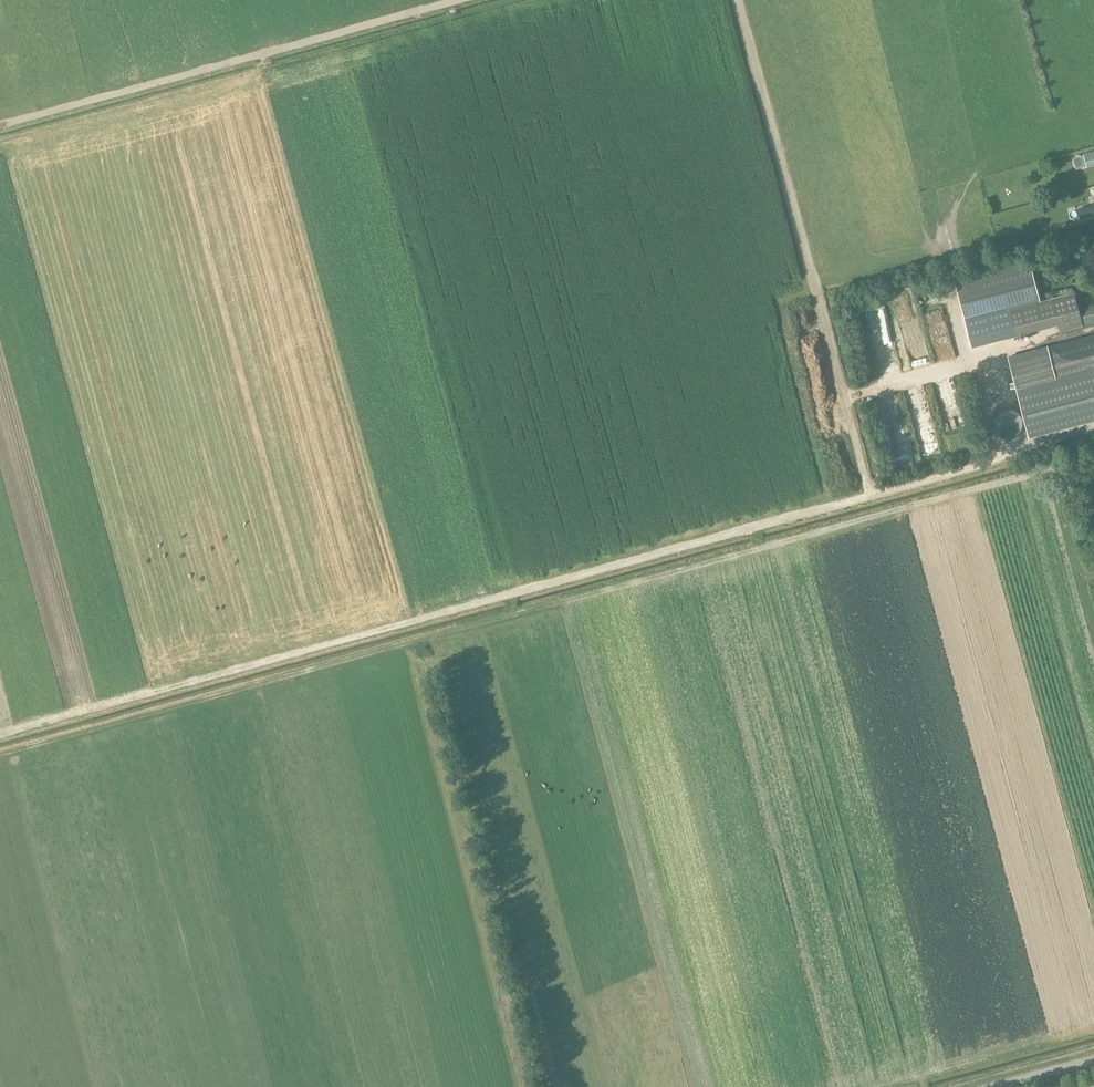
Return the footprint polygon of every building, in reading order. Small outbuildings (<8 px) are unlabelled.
[(1083,155),(1085,164),(1093,162),(1093,152),(1083,155)] [(1087,186),(1078,189),(1081,198),(1090,196),(1087,186)] [(1009,309),(1039,302),(1029,263),(955,282),(963,315),(1006,304),(1007,309),(1009,309)] [(1009,309),(1015,335),(1058,324),(1059,331),(1093,322),(1093,311),(1093,305),(1078,309),(1073,293),(1039,302),(1009,309)] [(979,322),(986,344),(995,341),(988,319),(979,322)] [(1056,383),(1093,373),(1093,335),(1047,348),(1047,347),(1008,357),(1017,393),(1056,383)] [(899,392),(893,395),(898,407),(904,405),(899,392)] [(1021,416),(1020,414),(1019,413),(1018,413),(1018,412),(1016,411),(1015,410),(1014,409),(1012,408),(1011,408),(1010,408),(1007,408),(1005,408),(1004,408),(1003,408),(1001,409),(1000,410),(999,410),(998,411),(997,412),(996,413),(996,414),(995,415),(994,417),(994,418),(994,419),(993,421),(993,422),(993,423),(993,424),(994,426),(994,428),(995,429),(996,430),(997,431),(998,433),(999,433),(1000,434),(1002,435),(1003,436),(1004,436),(1006,436),(1008,436),(1009,436),(1011,436),(1013,435),(1014,434),(1015,434),(1017,433),(1018,432),(1019,430),(1020,429),(1021,428),(1021,426),(1022,425),(1022,423),(1022,422),(1022,420),(1022,419),(1021,417),(1021,416)]
